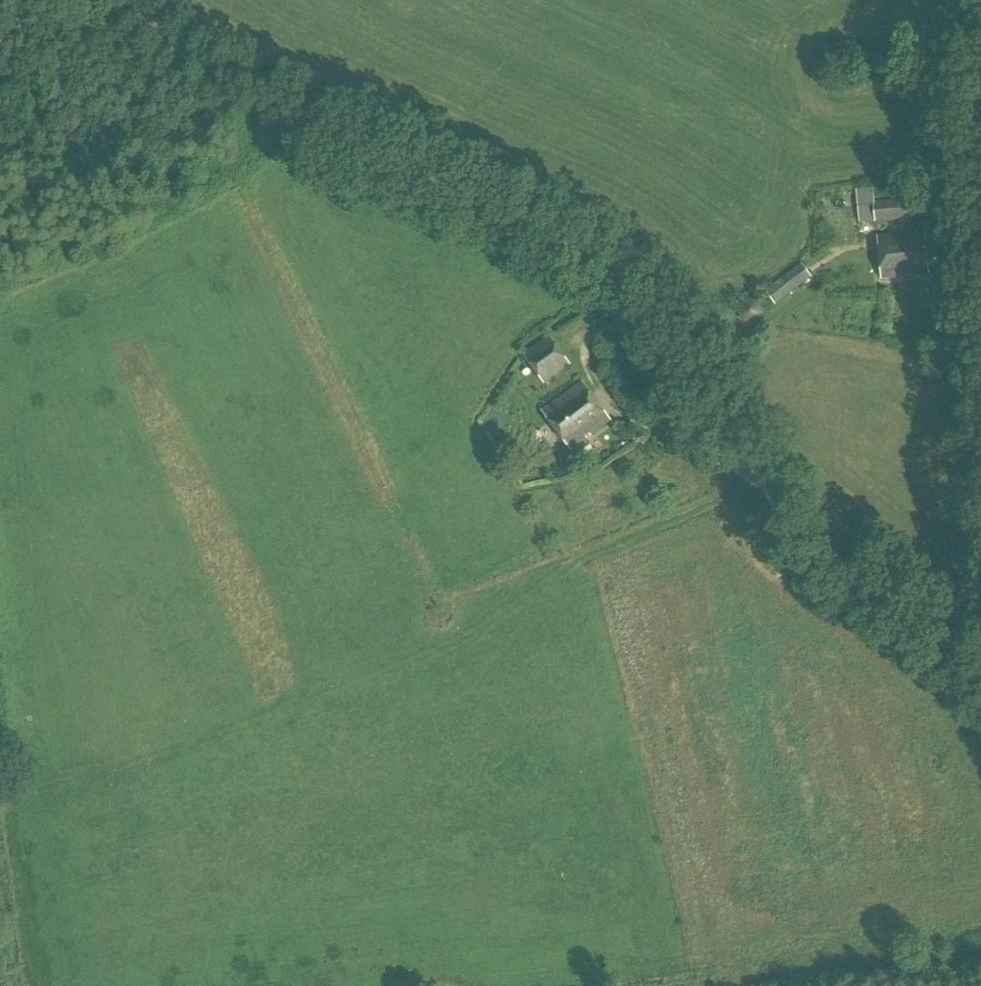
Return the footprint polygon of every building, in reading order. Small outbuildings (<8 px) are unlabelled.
[(910,198),(874,201),(875,221),(912,218),(910,198)] [(882,277),(929,273),(926,231),(879,236),(882,277)] [(775,304),(811,277),(801,264),(765,291),(775,304)] [(543,383),(570,364),(550,335),(523,355),(543,383)] [(572,450),(612,420),(582,381),(542,410),(572,450)]
